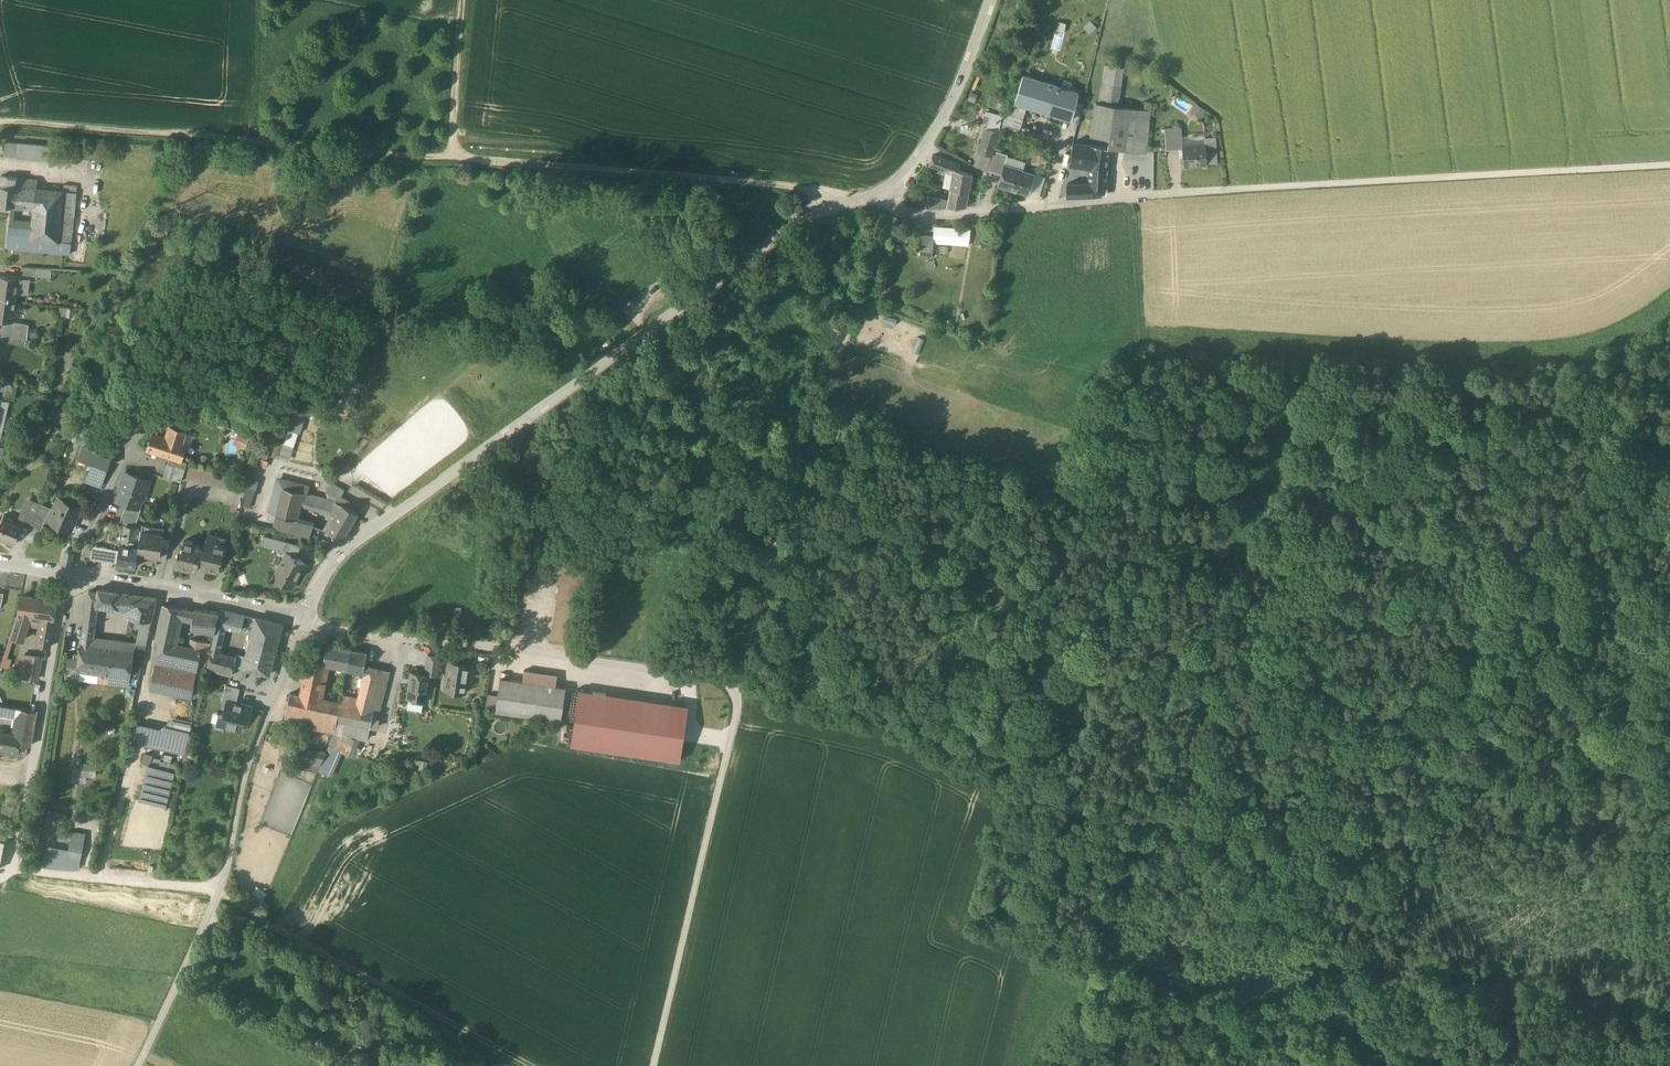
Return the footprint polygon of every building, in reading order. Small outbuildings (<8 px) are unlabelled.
[(1092,20),(1083,25),(1089,33),(1097,27),(1092,20)] [(1124,67),(1105,64),(1102,84),(1121,87),(1124,67)] [(1027,107),(1050,114),(1059,87),(1023,75),(1014,103),(1027,107)] [(1121,87),(1102,84),(1099,103),(1099,104),(1118,106),(1121,87)] [(1078,93),(1059,87),(1050,114),(1071,121),(1078,93)] [(1027,107),(1014,103),(1011,114),(1006,113),(1001,130),(1018,135),(1027,107)] [(1150,112),(1118,106),(1099,104),(1099,103),(1096,103),(1090,136),(1094,137),(1093,145),(1111,148),(1127,150),(1127,151),(1147,153),(1150,112)] [(1204,110),(1196,104),(1192,110),(1200,115),(1204,110)] [(988,121),(981,144),(979,151),(991,155),(1003,116),(991,112),(988,121)] [(1181,130),(1165,132),(1166,150),(1182,149),(1182,146),(1183,146),(1181,130)] [(1215,137),(1211,137),(1211,138),(1205,138),(1205,144),(1183,146),(1182,146),(1182,149),(1183,165),(1206,163),(1206,162),(1217,162),(1215,137)] [(19,143),(5,142),(3,156),(17,157),(19,143)] [(1089,144),(1073,142),(1070,164),(1089,167),(1093,145),(1089,144)] [(51,146),(19,143),(17,157),(50,160),(51,146)] [(1111,148),(1093,145),(1089,167),(1107,167),(1111,148)] [(1008,154),(993,150),(989,165),(1003,168),(1004,164),(1005,164),(1008,154)] [(991,155),(979,151),(974,166),(986,170),(991,155)] [(959,165),(933,156),(930,165),(953,174),(956,175),(958,171),(959,165)] [(1005,164),(1004,164),(1003,168),(998,185),(1017,191),(1023,172),(1015,169),(1016,167),(1005,164)] [(1107,167),(1089,167),(1089,183),(1092,183),(1092,195),(1107,193),(1107,167)] [(1035,174),(1023,170),(1023,172),(1017,191),(1028,194),(1031,185),(1035,174)] [(971,175),(958,171),(956,175),(953,174),(950,189),(968,192),(971,175)] [(1045,177),(1035,174),(1031,185),(1042,188),(1045,177)] [(18,177),(2,176),(1,185),(17,187),(18,178),(18,177)] [(37,180),(18,178),(17,187),(36,189),(37,180)] [(1089,183),(1066,184),(1066,197),(1092,195),(1092,183),(1089,183)] [(1,185),(0,191),(0,204),(15,206),(17,187),(1,185)] [(36,189),(17,187),(15,206),(34,208),(36,189)] [(63,191),(36,189),(34,208),(35,208),(32,233),(31,239),(52,241),(59,242),(61,218),(63,191)] [(968,192),(950,189),(948,201),(947,208),(965,207),(968,192)] [(76,192),(63,191),(61,218),(74,219),(76,192)] [(948,201),(928,197),(927,209),(947,208),(948,201)] [(74,219),(61,218),(59,242),(71,243),(72,243),(74,219)] [(970,230),(934,227),(934,235),(970,237),(970,230)] [(21,231),(9,230),(9,237),(20,238),(21,231)] [(934,236),(920,235),(919,249),(933,250),(934,242),(933,242),(934,236)] [(970,237),(934,235),(934,236),(933,242),(934,242),(969,245),(970,237)] [(20,238),(9,237),(8,249),(31,251),(32,239),(31,239),(20,238)] [(52,241),(32,239),(31,251),(51,253),(51,252),(52,241)] [(59,242),(52,241),(51,252),(70,254),(71,243),(59,242)] [(34,268),(22,267),(21,275),(33,276),(34,268)] [(0,276),(0,298),(16,300),(17,293),(19,293),(21,279),(0,276)] [(0,298),(0,320),(6,321),(13,321),(16,300),(0,298)] [(59,307),(59,315),(71,315),(71,307),(59,307)] [(13,321),(6,321),(5,327),(3,327),(2,334),(14,336),(27,339),(28,330),(15,327),(16,322),(13,321)] [(14,336),(2,334),(0,341),(13,343),(14,336)] [(2,382),(0,393),(0,396),(15,399),(17,385),(2,382)] [(292,413),(284,446),(278,444),(275,456),(292,460),(303,416),(292,413)] [(171,427),(167,438),(165,437),(162,439),(162,440),(152,437),(148,450),(170,457),(169,457),(180,461),(181,460),(185,445),(190,446),(194,436),(185,433),(185,432),(171,427)] [(238,431),(233,443),(244,448),(249,435),(238,431)] [(112,447),(94,441),(92,447),(110,453),(112,447)] [(92,447),(84,444),(79,457),(95,463),(94,466),(91,465),(86,481),(101,486),(107,471),(102,469),(103,465),(108,467),(112,454),(110,453),(92,447)] [(180,461),(169,457),(167,464),(185,470),(187,462),(181,460),(180,461)] [(258,457),(256,464),(266,467),(268,460),(258,457)] [(185,470),(167,464),(164,475),(181,481),(185,470)] [(246,481),(190,466),(186,478),(243,494),(246,481)] [(150,480),(125,471),(120,484),(124,486),(118,501),(126,504),(139,508),(139,507),(143,494),(142,493),(143,489),(146,490),(150,480)] [(344,489),(331,482),(326,490),(340,497),(344,489)] [(301,492),(283,488),(276,514),(294,519),(299,501),(301,492)] [(336,502),(301,492),(299,501),(332,509),(336,502)] [(31,499),(26,509),(28,510),(23,523),(30,526),(37,511),(39,506),(40,504),(31,499)] [(81,509),(58,499),(49,518),(72,529),(77,517),(73,516),(76,511),(79,512),(81,509)] [(332,509),(330,512),(335,514),(341,504),(338,502),(336,502),(332,509)] [(335,514),(326,530),(343,539),(357,512),(341,503),(341,504),(335,514)] [(139,508),(126,504),(119,524),(126,525),(136,526),(137,520),(141,508),(139,507),(139,508)] [(50,510),(39,506),(37,511),(47,516),(50,510)] [(294,519),(276,514),(272,527),(309,537),(313,524),(294,519)] [(2,519),(0,523),(0,539),(14,545),(21,527),(2,519)] [(165,528),(142,524),(141,531),(142,531),(164,534),(165,528)] [(136,526),(126,525),(123,544),(133,546),(136,530),(136,526)] [(141,531),(136,530),(133,546),(139,547),(142,531),(141,531)] [(164,534),(142,531),(139,547),(138,553),(160,556),(164,534)] [(217,536),(208,533),(203,551),(201,550),(202,547),(193,544),(194,542),(184,540),(182,550),(183,552),(182,557),(177,555),(175,566),(196,571),(198,563),(203,564),(202,567),(217,571),(220,561),(218,561),(218,558),(222,559),(223,552),(225,551),(226,548),(225,546),(227,538),(226,538),(225,540),(217,538),(217,536)] [(287,541),(265,535),(262,544),(282,549),(287,541)] [(301,545),(287,541),(282,549),(288,552),(295,556),(301,545)] [(123,544),(120,543),(119,550),(117,563),(136,566),(138,553),(139,547),(133,546),(123,544)] [(119,550),(93,546),(91,559),(117,563),(119,550)] [(68,548),(65,551),(62,564),(72,565),(74,552),(72,549),(68,548)] [(565,549),(551,638),(579,643),(593,554),(565,549)] [(295,556),(288,552),(273,578),(289,587),(304,561),(295,556)] [(119,591),(98,588),(98,591),(89,591),(88,602),(97,603),(116,606),(117,606),(119,591)] [(134,594),(119,591),(117,606),(131,609),(134,594)] [(156,597),(134,594),(131,609),(129,617),(142,619),(151,621),(156,597)] [(56,601),(21,596),(17,613),(31,615),(43,617),(53,618),(56,601)] [(97,603),(88,602),(86,614),(95,616),(97,603)] [(183,608),(164,604),(156,637),(160,642),(175,645),(181,617),(183,608)] [(183,608),(181,617),(193,619),(195,610),(183,608)] [(219,612),(195,608),(193,619),(191,628),(214,633),(219,612)] [(245,614),(221,608),(217,624),(225,626),(242,630),(245,614)] [(31,615),(17,613),(11,635),(24,639),(31,615)] [(95,616),(86,614),(85,625),(94,627),(95,616)] [(53,618),(43,617),(40,639),(41,642),(48,644),(53,618)] [(282,624),(256,617),(250,644),(275,649),(282,624)] [(151,621),(142,619),(137,642),(146,644),(151,621)] [(225,626),(217,624),(211,652),(218,654),(225,626)] [(94,627),(85,625),(82,643),(91,644),(94,627)] [(208,642),(192,638),(189,648),(201,651),(208,642)] [(146,644),(137,642),(135,650),(134,650),(130,676),(139,677),(146,644)] [(175,645),(160,642),(156,663),(197,672),(201,651),(175,645)] [(208,642),(201,651),(197,672),(204,674),(212,643),(208,642)] [(91,644),(82,643),(79,669),(105,672),(119,674),(130,676),(134,650),(91,644)] [(275,649),(250,644),(243,668),(269,675),(275,649)] [(351,648),(327,644),(324,663),(326,663),(347,668),(351,648)] [(367,652),(351,648),(347,668),(363,671),(367,652)] [(218,654),(211,652),(206,669),(231,675),(235,658),(218,654)] [(441,655),(428,653),(426,668),(427,668),(426,673),(430,673),(430,674),(438,675),(441,655)] [(41,657),(24,654),(20,675),(38,679),(41,657)] [(324,663),(306,659),(299,695),(319,699),(326,663),(324,663)] [(469,664),(449,661),(445,689),(465,692),(469,664)] [(557,672),(557,663),(535,661),(534,670),(557,672)] [(197,672),(156,663),(150,689),(191,698),(197,672)] [(389,670),(379,668),(377,674),(376,679),(387,681),(389,670)] [(426,673),(412,671),(408,698),(418,700),(419,698),(426,699),(430,674),(430,673),(426,673)] [(119,674),(105,672),(104,681),(118,683),(119,674)] [(371,673),(365,680),(358,705),(374,707),(372,717),(377,718),(387,681),(376,679),(377,674),(371,673)] [(566,688),(500,678),(498,695),(496,710),(561,720),(566,688)] [(240,689),(225,685),(222,700),(226,701),(226,700),(236,703),(240,689)] [(579,690),(572,740),(679,756),(686,706),(579,690)] [(299,695),(290,693),(284,722),(334,731),(334,730),(336,721),(340,703),(319,699),(299,695)] [(498,695),(488,693),(486,709),(496,710),(498,695)] [(351,697),(341,695),(340,703),(349,705),(351,697)] [(236,703),(226,700),(226,701),(223,714),(221,725),(227,726),(226,727),(242,730),(245,719),(249,720),(252,707),(236,703)] [(349,705),(340,703),(336,721),(355,725),(370,728),(372,717),(374,707),(358,705),(358,707),(349,705)] [(0,705),(0,714),(13,716),(14,707),(0,705)] [(18,717),(35,719),(36,710),(19,707),(18,717)] [(142,714),(134,713),(129,738),(136,740),(142,714)] [(186,750),(192,721),(172,716),(161,727),(141,723),(137,739),(186,750)] [(35,719),(18,717),(15,736),(21,736),(20,744),(31,745),(35,719)] [(355,725),(336,721),(334,730),(353,734),(355,725)] [(0,733),(0,752),(19,754),(20,744),(21,736),(15,736),(0,733)] [(325,752),(296,747),(294,760),(308,763),(320,765),(325,752)] [(138,796),(167,804),(178,765),(160,760),(159,765),(147,762),(138,796)] [(308,763),(294,760),(293,767),(307,770),(308,763)] [(72,781),(86,781),(86,776),(97,776),(97,762),(73,762),(72,781)] [(64,812),(50,810),(50,805),(43,804),(39,832),(45,833),(47,819),(62,822),(64,812)] [(68,850),(48,846),(44,863),(71,868),(73,859),(80,861),(85,834),(72,831),(68,850)] [(377,1043),(372,1054),(388,1061),(393,1051),(377,1043)]
